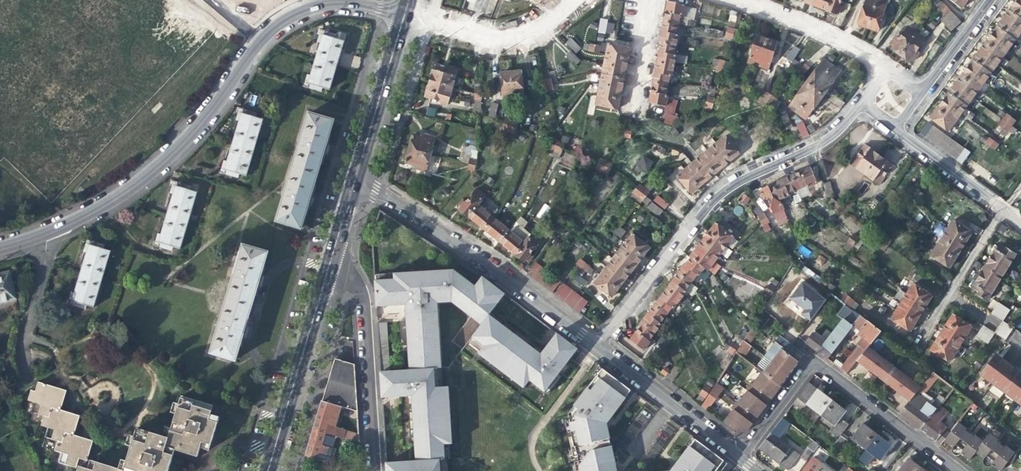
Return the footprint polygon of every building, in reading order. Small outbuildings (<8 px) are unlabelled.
[(825,10),(829,0),(806,0),(806,3),(814,6),(825,10)] [(825,10),(825,11),(836,15),(837,11),(840,12),(841,9),(843,5),(840,4),(841,0),(829,0),(825,10)] [(867,28),(877,0),(875,0),(866,0),(859,20),(857,25),(867,28)] [(882,16),(884,9),(886,3),(877,0),(867,28),(877,31),(882,16)] [(966,0),(950,0),(960,8),(965,1),(966,0)] [(665,14),(663,22),(677,25),(679,15),(681,15),(683,5),(668,2),(665,14)] [(1014,3),(1010,8),(1008,11),(1020,20),(1020,8),(1014,3)] [(959,20),(949,11),(939,21),(949,30),(959,20)] [(1020,30),(1020,20),(1008,11),(1005,15),(1002,19),(1020,32),(1020,30)] [(599,25),(605,26),(607,13),(601,12),(599,25)] [(1014,40),(1020,32),(1002,19),(999,23),(996,27),(1014,40)] [(659,43),(661,43),(675,46),(677,35),(675,34),(677,25),(663,22),(661,34),(659,43)] [(894,51),(899,55),(916,33),(907,27),(904,31),(898,39),(895,37),(889,44),(892,47),(891,49),(894,51)] [(993,31),(990,35),(1008,48),(1014,40),(996,27),(993,31)] [(316,42),(321,43),(323,36),(337,40),(338,35),(327,31),(320,29),(318,35),(316,42)] [(730,44),(736,45),(740,32),(734,30),(730,44)] [(924,39),(916,33),(899,55),(906,60),(908,62),(910,59),(913,61),(918,54),(916,52),(921,44),(924,39)] [(987,40),(984,43),(1002,57),(1008,48),(990,35),(987,40)] [(344,42),(337,40),(323,36),(321,43),(316,59),(337,66),(344,42)] [(749,62),(758,66),(767,40),(757,37),(756,40),(753,39),(751,46),(754,47),(749,62)] [(567,43),(575,54),(581,49),(573,38),(567,43)] [(778,44),(767,40),(758,66),(769,69),(774,54),(778,55),(780,48),(777,47),(778,44)] [(673,56),(675,46),(661,43),(659,55),(657,62),(673,66),(675,56),(673,56)] [(981,47),(977,52),(995,65),(1002,57),(984,43),(981,47)] [(608,45),(606,54),(627,58),(628,53),(629,49),(608,45)] [(792,62),(798,53),(799,50),(794,47),(786,58),(792,62)] [(570,51),(565,55),(573,65),(578,61),(570,51)] [(975,55),(971,60),(989,73),(995,65),(977,52),(975,55)] [(626,63),(627,58),(606,54),(603,64),(625,69),(626,63)] [(840,56),(836,62),(842,66),(846,60),(840,56)] [(330,90),(337,66),(316,59),(311,76),(309,84),(322,88),(330,90)] [(823,60),(806,84),(814,90),(831,66),(827,63),(823,60)] [(968,65),(965,68),(983,82),(989,73),(971,60),(968,65)] [(655,73),(653,83),(666,86),(668,76),(670,76),(673,66),(657,62),(655,73)] [(434,64),(429,80),(451,87),(456,71),(444,67),(434,64)] [(624,75),(625,69),(603,64),(601,75),(623,79),(624,75)] [(809,68),(804,64),(796,75),(801,78),(809,68)] [(679,66),(673,66),(670,76),(668,76),(666,86),(675,86),(679,66)] [(839,72),(831,66),(814,90),(822,96),(836,76),(839,72)] [(962,72),(959,77),(977,90),(983,82),(965,68),(962,72)] [(520,70),(511,72),(513,99),(524,98),(521,79),(520,70)] [(503,100),(513,99),(511,72),(500,73),(500,78),(503,100)] [(543,75),(545,80),(550,78),(551,83),(556,82),(553,72),(543,75)] [(321,92),(322,88),(309,84),(311,76),(307,74),(303,87),(311,89),(321,92)] [(601,75),(599,84),(621,89),(622,85),(623,79),(601,75)] [(971,98),(977,90),(959,77),(957,80),(953,85),(971,98)] [(446,103),(451,87),(429,80),(426,88),(424,96),(446,103)] [(467,91),(475,94),(480,94),(480,89),(474,89),(474,82),(467,82),(467,91)] [(664,95),(666,86),(653,83),(650,96),(648,103),(664,106),(666,96),(664,95)] [(599,84),(597,95),(618,100),(620,95),(621,89),(599,84)] [(791,109),(797,113),(814,90),(806,84),(788,107),(791,109)] [(950,89),(947,93),(965,106),(971,98),(953,85),(950,89)] [(814,108),(822,96),(814,90),(797,113),(793,118),(802,138),(808,135),(802,124),(814,108)] [(959,115),(965,106),(947,93),(944,97),(941,101),(959,115)] [(617,105),(618,100),(597,95),(595,104),(617,109),(617,105)] [(840,108),(844,102),(833,95),(829,100),(840,108)] [(952,124),(959,115),(941,101),(937,106),(934,110),(952,124)] [(491,103),(488,117),(495,118),(498,105),(491,103)] [(435,116),(436,108),(427,107),(426,115),(435,116)] [(236,121),(240,122),(242,114),(255,118),(256,113),(248,110),(240,108),(236,121)] [(947,131),(952,124),(934,110),(932,113),(929,118),(947,131)] [(679,114),(666,111),(665,118),(678,120),(679,114)] [(263,120),(255,118),(242,114),(240,122),(234,141),(255,148),(263,120)] [(293,168),(317,175),(324,152),(333,121),(309,114),(293,168)] [(507,114),(505,119),(515,124),(515,117),(507,114)] [(780,116),(785,130),(791,127),(787,114),(780,116)] [(627,118),(623,136),(628,137),(630,128),(638,129),(640,121),(634,120),(627,118)] [(515,124),(505,119),(502,124),(508,126),(513,128),(514,127),(515,124)] [(926,121),(918,133),(960,164),(969,152),(926,121)] [(794,135),(791,127),(785,130),(787,137),(794,135)] [(411,141),(409,148),(429,154),(434,138),(423,135),(422,137),(412,135),(411,141)] [(723,136),(715,143),(729,160),(735,155),(737,153),(723,136)] [(986,144),(990,147),(994,141),(990,138),(986,144)] [(247,176),(255,148),(234,141),(228,162),(226,170),(239,174),(247,176)] [(725,164),(729,160),(715,143),(707,150),(721,166),(725,164)] [(850,164),(864,174),(878,155),(871,150),(864,145),(850,164)] [(424,171),(429,154),(409,148),(406,156),(404,163),(414,165),(413,168),(424,171)] [(718,169),(721,166),(707,150),(699,157),(713,174),(718,169)] [(634,167),(647,174),(653,161),(641,154),(634,167)] [(886,161),(878,155),(864,174),(878,184),(892,165),(886,161)] [(710,176),(713,174),(699,157),(692,163),(706,180),(710,176)] [(983,157),(974,169),(981,173),(989,161),(983,157)] [(238,178),(239,174),(226,170),(228,162),(224,161),(220,173),(229,176),(238,178)] [(703,183),(706,180),(692,163),(684,170),(698,186),(703,183)] [(311,198),(317,175),(293,168),(277,221),(302,228),(311,198)] [(803,171),(791,176),(796,189),(805,185),(806,187),(816,182),(809,168),(803,171)] [(694,190),(698,186),(684,170),(676,176),(690,193),(694,190)] [(787,193),(796,189),(791,176),(781,180),(772,184),(778,199),(788,195),(787,193)] [(169,193),(174,194),(176,186),(190,189),(191,185),(183,182),(173,180),(169,193)] [(831,182),(825,184),(829,196),(835,194),(831,182)] [(783,210),(778,199),(772,184),(765,187),(762,189),(764,193),(761,194),(763,201),(767,200),(773,214),(783,210)] [(197,191),(190,189),(176,186),(174,194),(168,214),(188,221),(197,191)] [(467,218),(467,217),(477,205),(484,195),(476,189),(465,202),(462,200),(458,205),(459,206),(460,208),(458,210),(467,218)] [(891,191),(885,201),(891,205),(898,195),(891,191)] [(651,200),(663,209),(668,203),(656,194),(651,200)] [(739,201),(746,205),(750,198),(744,194),(739,201)] [(926,205),(934,210),(945,217),(949,212),(930,200),(926,205)] [(663,210),(651,201),(646,207),(658,216),(663,210)] [(542,219),(550,207),(544,203),(537,216),(542,219)] [(485,211),(477,205),(467,217),(476,224),(483,230),(492,219),(484,212),(485,211)] [(948,227),(946,229),(965,241),(970,233),(964,229),(945,217),(934,210),(931,215),(948,227)] [(180,248),(188,221),(168,214),(162,234),(159,242),(173,246),(180,248)] [(731,215),(725,220),(733,230),(739,225),(731,215)] [(499,224),(492,219),(483,230),(493,238),(499,243),(509,231),(500,224),(499,224)] [(552,238),(560,228),(555,223),(547,234),(552,238)] [(711,228),(708,232),(726,245),(732,237),(714,224),(711,228)] [(937,236),(941,238),(959,250),(962,246),(965,241),(946,229),(944,232),(941,230),(937,236)] [(515,237),(509,231),(499,243),(505,248),(514,255),(523,244),(515,237)] [(705,236),(701,240),(719,254),(726,245),(708,232),(705,236)] [(171,252),(173,246),(159,242),(162,234),(157,233),(153,246),(160,248),(171,252)] [(631,233),(624,241),(643,255),(646,251),(649,248),(631,233)] [(531,234),(523,244),(514,255),(513,256),(521,262),(523,259),(525,261),(526,262),(530,256),(528,254),(539,241),(531,234)] [(941,238),(935,247),(954,259),(957,254),(959,250),(941,238)] [(83,252),(88,253),(90,245),(103,248),(104,244),(95,242),(86,239),(83,252)] [(699,244),(696,248),(713,262),(719,254),(701,240),(699,244)] [(640,259),(643,255),(624,241),(618,250),(636,264),(640,259)] [(801,244),(797,251),(807,258),(811,251),(801,244)] [(110,250),(103,248),(90,245),(88,253),(81,273),(102,279),(110,250)] [(243,245),(227,299),(252,307),(259,283),(268,253),(243,245)] [(949,267),(954,259),(935,247),(930,255),(941,262),(949,267)] [(986,262),(983,267),(1000,277),(1015,254),(1006,248),(1004,252),(996,247),(994,250),(986,262)] [(689,257),(691,258),(704,268),(707,271),(713,262),(696,248),(693,252),(689,257)] [(633,268),(636,264),(618,250),(612,258),(630,272),(633,268)] [(819,255),(815,261),(822,266),(826,259),(819,255)] [(627,276),(630,272),(612,258),(605,266),(624,280),(627,276)] [(698,276),(704,268),(691,258),(684,267),(678,274),(689,283),(696,275),(698,276)] [(534,262),(526,274),(540,284),(549,273),(534,262)] [(936,271),(924,264),(920,270),(932,277),(936,271)] [(621,284),(624,280),(605,266),(599,274),(617,288),(621,284)] [(985,302),(1000,277),(983,267),(980,271),(974,283),(972,285),(970,288),(978,293),(976,296),(985,302)] [(454,270),(376,275),(378,307),(406,305),(406,312),(410,370),(390,371),(382,372),(384,398),(391,398),(412,396),(416,460),(388,462),(388,470),(437,470),(436,458),(442,458),(444,458),(443,443),(445,443),(442,387),(438,387),(431,387),(430,368),(436,367),(440,367),(437,312),(433,312),(432,303),(451,301),(481,325),(471,338),(482,347),(481,349),(526,383),(528,381),(531,377),(545,389),(552,380),(576,350),(555,333),(547,343),(540,353),(488,313),(501,298),(479,281),(475,287),(454,270)] [(16,299),(10,272),(0,274),(0,302),(16,299)] [(94,307),(102,279),(81,273),(76,293),(73,301),(86,305),(94,307)] [(559,281),(549,273),(540,284),(551,292),(559,281)] [(574,273),(570,278),(581,286),(585,280),(574,273)] [(613,293),(617,288),(599,274),(592,283),(611,297),(613,293)] [(683,291),(689,283),(678,274),(672,282),(666,290),(679,300),(685,292),(683,291)] [(482,278),(479,281),(501,298),(503,294),(499,291),(482,278)] [(804,310),(800,313),(810,321),(825,300),(801,282),(789,298),(800,307),(804,310)] [(586,301),(563,284),(555,295),(578,312),(586,301)] [(912,284),(907,293),(925,305),(929,299),(931,296),(912,284)] [(672,309),(679,300),(666,290),(659,299),(653,306),(664,315),(670,308),(672,309)] [(85,309),(86,305),(73,301),(76,293),(71,291),(69,296),(67,304),(75,306),(85,309)] [(907,293),(901,301),(920,313),(923,308),(925,305),(907,293)] [(887,305),(891,308),(914,322),(918,317),(920,313),(901,301),(901,303),(891,297),(887,305)] [(252,307),(227,299),(211,353),(235,360),(243,334),(252,307)] [(992,315),(1003,321),(1010,311),(999,304),(992,315)] [(658,323),(664,315),(653,306),(647,314),(640,323),(642,324),(653,333),(660,324),(658,323)] [(912,326),(914,322),(891,308),(885,316),(909,331),(912,326)] [(818,352),(825,358),(850,326),(859,315),(852,310),(826,344),(817,337),(811,333),(804,342),(809,346),(818,352)] [(880,331),(859,315),(850,326),(855,330),(854,332),(860,336),(854,344),(858,347),(851,355),(844,363),(843,362),(838,368),(845,373),(855,361),(866,348),(870,344),(871,342),(880,331)] [(949,319),(946,324),(964,336),(970,327),(951,315),(949,319)] [(1013,328),(1003,321),(997,333),(1007,339),(1013,328)] [(379,323),(382,372),(390,371),(387,323),(379,323)] [(647,341),(653,333),(642,324),(635,333),(629,340),(642,350),(649,342),(647,341)] [(959,344),(964,336),(946,324),(945,325),(943,328),(940,333),(959,344)] [(751,327),(743,340),(748,344),(757,331),(751,327)] [(990,344),(996,334),(985,327),(979,337),(990,344)] [(937,337),(935,342),(953,353),(959,344),(940,333),(937,337)] [(763,356),(770,361),(788,374),(794,366),(798,362),(790,356),(795,348),(778,335),(763,356)] [(482,347),(471,338),(468,342),(479,351),(477,353),(523,388),(526,383),(481,349),(482,347)] [(750,346),(748,344),(743,340),(736,350),(735,352),(742,358),(750,346)] [(947,362),(953,353),(935,342),(934,343),(932,346),(929,350),(947,362)] [(866,348),(855,361),(862,367),(863,365),(868,369),(872,372),(871,374),(878,379),(879,377),(883,380),(886,383),(885,384),(891,389),(892,388),(898,393),(901,395),(900,396),(908,402),(919,389),(866,348)] [(664,358),(659,353),(650,364),(656,369),(664,358)] [(996,354),(981,374),(1020,404),(1020,372),(1012,365),(1001,358),(996,354)] [(333,364),(322,401),(342,407),(341,411),(353,414),(359,415),(357,389),(355,365),(341,360),(341,361),(337,363),(334,365),(333,364)] [(761,373),(779,387),(783,382),(788,374),(770,361),(761,373)] [(665,376),(671,380),(680,369),(674,365),(665,376)] [(605,423),(608,418),(630,390),(601,369),(567,414),(580,470),(616,470),(605,423)] [(765,406),(779,387),(761,373),(760,372),(751,384),(749,383),(745,389),(747,390),(741,397),(739,396),(736,401),(757,416),(765,406)] [(919,389),(908,402),(899,414),(908,421),(918,429),(938,405),(947,393),(952,387),(948,384),(930,405),(918,396),(923,390),(924,391),(937,375),(933,372),(919,389)] [(531,377),(528,381),(544,394),(553,381),(552,380),(545,389),(531,377)] [(183,395),(170,438),(139,428),(126,470),(93,460),(92,461),(89,460),(95,440),(77,434),(82,415),(63,410),(69,390),(40,382),(36,392),(31,391),(29,401),(34,402),(31,412),(44,416),(42,426),(47,428),(44,437),(58,441),(55,451),(61,453),(58,462),(77,468),(77,465),(80,466),(79,470),(169,470),(176,448),(199,455),(201,447),(210,449),(221,416),(222,416),(225,406),(215,403),(215,405),(183,395)] [(714,384),(722,390),(724,387),(716,382),(714,384)] [(804,404),(819,415),(831,400),(821,392),(808,382),(792,403),(800,410),(804,404)] [(701,405),(707,410),(722,390),(714,384),(701,405)] [(448,386),(442,387),(445,443),(443,443),(444,458),(449,458),(448,443),(451,443),(448,386)] [(971,402),(952,387),(947,393),(966,408),(971,402)] [(730,406),(734,400),(724,394),(721,400),(730,406)] [(819,415),(832,426),(838,418),(844,410),(838,405),(831,400),(819,415)] [(336,428),(341,411),(342,407),(322,401),(321,406),(315,423),(314,429),(326,433),(360,444),(360,436),(336,428)] [(749,426),(757,416),(736,401),(730,408),(732,410),(723,422),(740,435),(744,434),(749,426)] [(946,412),(938,405),(918,429),(928,436),(938,444),(942,440),(948,432),(937,424),(946,412)] [(828,431),(838,438),(840,435),(848,425),(838,418),(832,426),(828,431)] [(962,426),(956,421),(948,432),(942,440),(951,447),(950,448),(950,450),(951,452),(952,453),(954,454),(956,454),(958,452),(967,459),(973,451),(982,458),(982,459),(982,461),(983,463),(985,465),(987,464),(989,464),(998,470),(1012,452),(1008,449),(1004,446),(1003,448),(1000,446),(993,440),(995,439),(987,433),(981,441),(977,437),(972,436),(963,429),(964,427),(962,426)] [(850,439),(864,450),(876,434),(870,430),(862,424),(850,439)] [(793,445),(772,429),(769,433),(790,449),(793,445)] [(799,455),(790,449),(769,433),(758,448),(772,458),(788,470),(799,455)] [(883,440),(876,434),(864,450),(878,461),(890,445),(883,440)] [(847,440),(840,435),(838,438),(831,446),(838,452),(847,440)] [(718,466),(723,460),(694,439),(676,464),(671,470),(715,470),(718,466)] [(813,452),(818,445),(812,440),(807,447),(813,452)] [(921,469),(914,463),(907,458),(897,470),(919,470),(921,469)] [(806,470),(831,470),(815,459),(806,470)]
